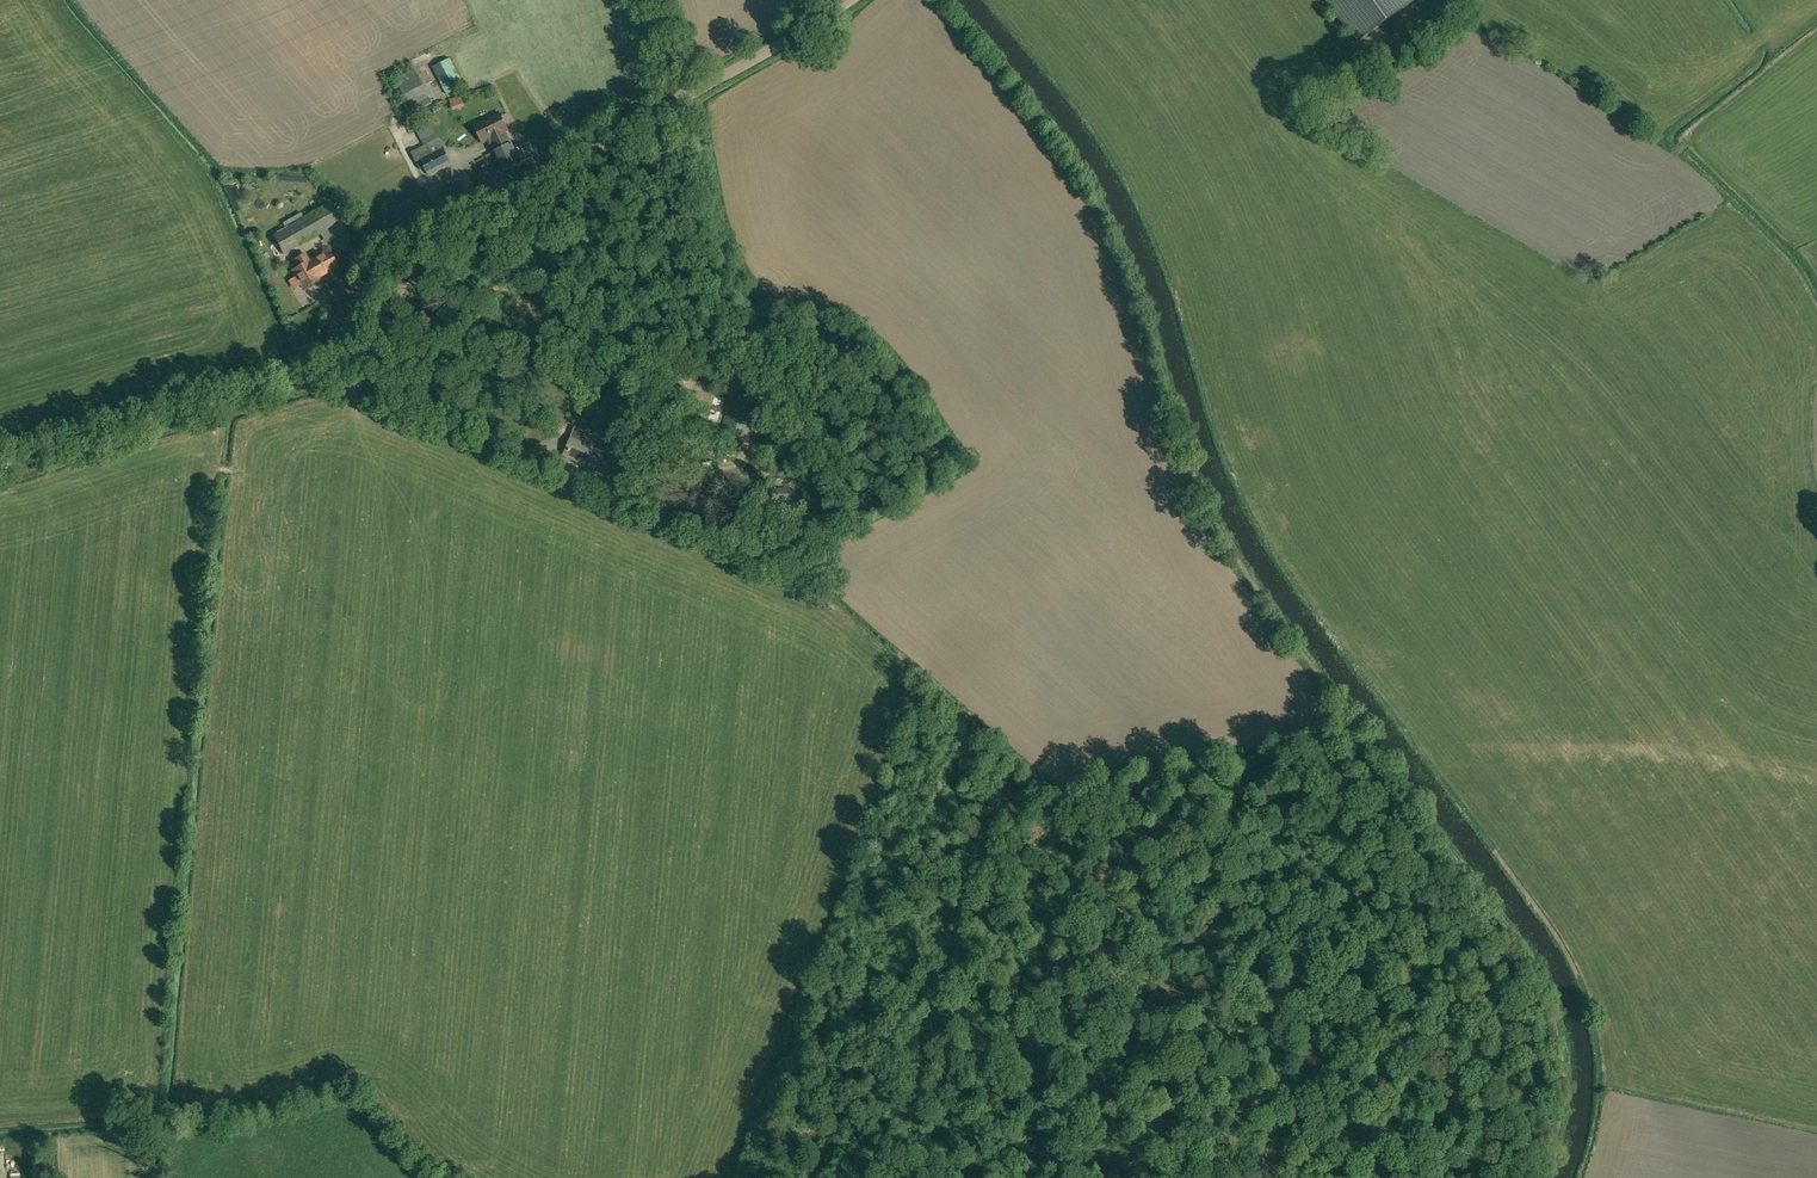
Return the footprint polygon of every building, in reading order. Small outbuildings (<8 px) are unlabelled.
[(1357,43),(1415,0),(1326,0),(1357,43)] [(464,86),(450,58),(433,67),(447,95),(464,86)] [(407,101),(410,108),(430,98),(427,91),(426,92),(414,70),(396,79),(408,101),(407,101)] [(489,146),(493,153),(496,152),(512,145),(511,144),(512,144),(505,132),(507,131),(498,113),(497,114),(498,115),(477,125),(477,124),(474,125),(482,143),(489,140),(492,145),(489,146)] [(439,141),(416,153),(420,160),(442,149),(439,141)] [(502,172),(536,156),(529,143),(514,150),(512,145),(496,152),(493,153),(502,172)] [(443,148),(421,159),(429,175),(450,164),(443,148)] [(282,223),(285,228),(273,235),(284,255),(320,234),(326,244),(342,235),(347,232),(341,222),(330,203),(304,217),(301,213),(282,223)] [(328,250),(310,261),(305,253),(293,259),(298,267),(293,270),(303,288),(319,279),(318,277),(337,267),(328,250)] [(756,390),(734,385),(724,414),(748,420),(756,390)] [(596,469),(603,451),(573,438),(566,456),(596,469)] [(773,499),(787,499),(787,487),(772,487),(773,499)]
